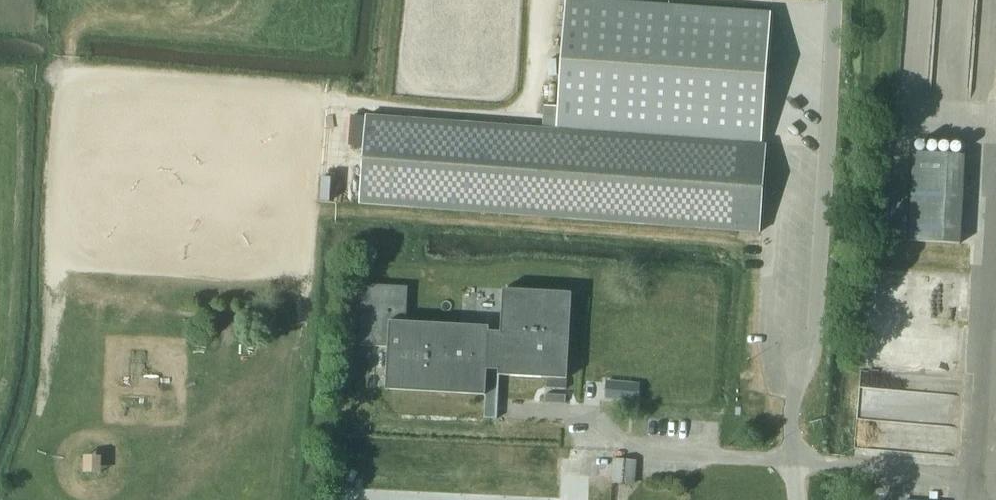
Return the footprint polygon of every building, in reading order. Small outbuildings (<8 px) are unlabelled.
[(543,113),(542,127),(445,119),(366,114),(359,203),(439,208),(758,231),(765,143),(761,143),(770,11),(620,0),(565,0),(556,114),(543,113)] [(364,115),(349,114),(348,127),(363,128),(364,115)] [(912,154),(908,243),(958,245),(963,157),(912,154)] [(486,394),(485,416),(496,417),(498,374),(566,377),(566,376),(565,376),(569,307),(570,307),(571,291),(501,287),(501,290),(502,290),(500,332),(488,332),(489,325),(486,325),(486,326),(406,322),(408,286),(364,284),(361,345),(389,346),(387,389),(486,394)] [(898,337),(878,338),(879,358),(899,357),(898,337)] [(919,393),(920,382),(862,377),(859,418),(949,425),(952,396),(919,393)] [(607,381),(605,397),(638,401),(639,384),(607,381)] [(614,460),(613,485),(637,486),(638,461),(614,460)] [(103,481),(104,464),(86,462),(84,480),(103,481)]
